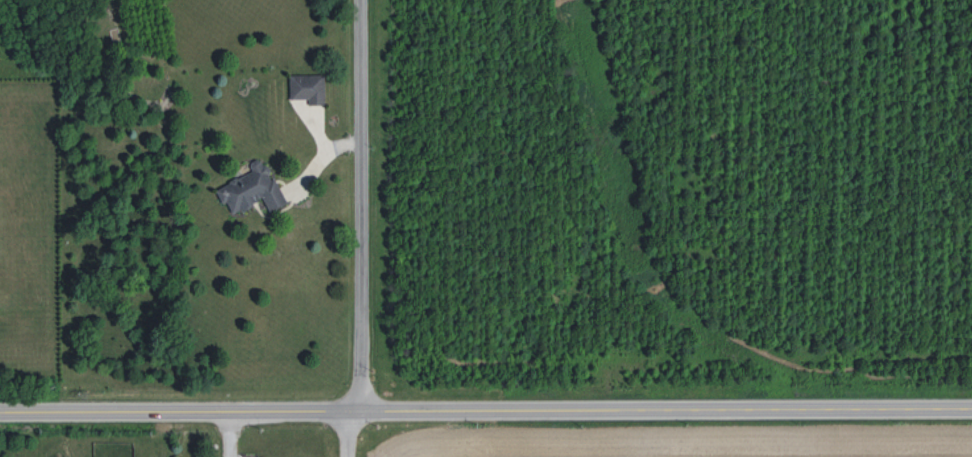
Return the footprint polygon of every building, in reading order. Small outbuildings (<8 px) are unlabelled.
[(290,99),(308,99),(308,105),(325,105),(325,75),(289,75),(290,99)] [(286,204),(270,165),(215,187),(222,204),(228,203),(232,213),(241,209),(241,210),(264,200),(269,211),(286,204)]
